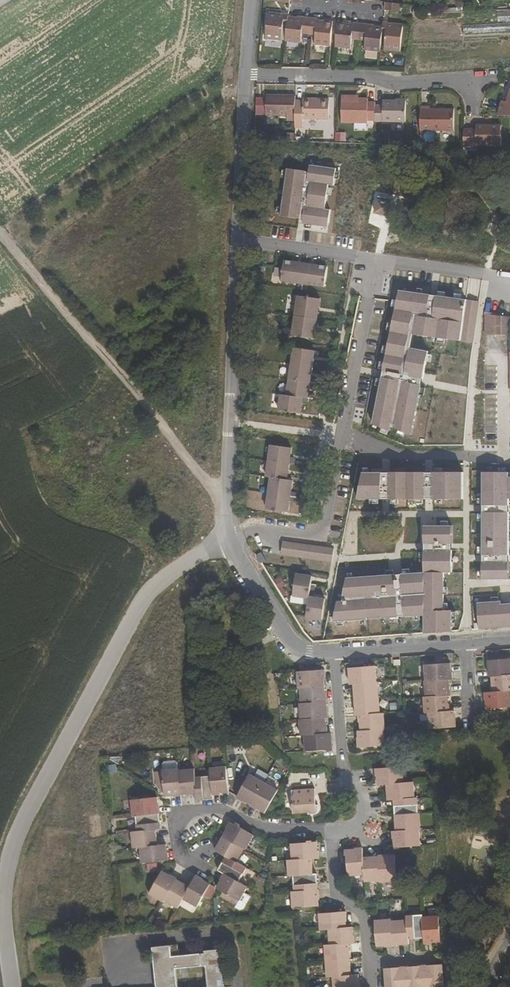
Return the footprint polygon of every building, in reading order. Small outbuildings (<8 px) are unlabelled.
[(385,2),(384,10),(400,12),(401,4),(385,2)] [(268,12),(265,39),(285,42),(288,17),(288,15),(288,14),(268,12)] [(309,36),(310,20),(288,17),(285,42),(302,44),(303,35),(309,36)] [(315,45),(330,47),(333,22),(310,20),(309,36),(316,36),(315,45)] [(383,28),(380,50),(400,52),(403,24),(383,22),(383,26),(383,28)] [(361,25),(338,23),(335,48),(351,49),(352,40),(359,41),(361,25)] [(465,32),(499,33),(499,25),(465,24),(465,32)] [(359,41),(364,41),(363,51),(380,53),(380,50),(383,28),(361,25),(359,41)] [(507,101),(502,100),(497,115),(509,115),(509,90),(507,101)] [(265,95),(265,115),(286,115),(286,124),(294,124),(295,101),(295,96),(265,95)] [(355,99),(355,96),(342,96),(341,122),(368,123),(368,120),(375,121),(375,105),(368,105),(368,100),(355,99)] [(328,120),(329,100),(303,99),(302,101),(295,101),(294,124),(294,127),(302,127),(303,119),(328,120)] [(405,122),(405,101),(383,100),(383,105),(375,105),(375,121),(405,122)] [(430,110),(430,107),(420,107),(419,131),(453,132),(454,110),(430,110)] [(475,147),(475,144),(500,144),(501,126),(475,126),(475,129),(463,129),(462,146),(475,147)] [(389,217),(392,202),(377,199),(374,214),(389,217)] [(15,235),(22,229),(16,221),(8,227),(15,235)] [(281,280),(301,283),(304,263),(284,260),(281,280)] [(325,266),(304,263),(301,283),(322,286),(325,266)] [(294,316),(317,319),(319,299),(296,296),(294,316)] [(504,338),(504,316),(484,315),(484,337),(504,338)] [(317,319),(294,316),(292,335),(315,338),(317,319)] [(291,364),(312,367),(314,351),(294,348),(291,364)] [(310,383),(312,367),(291,364),(289,380),(310,383)] [(310,383),(289,380),(287,395),(303,397),(308,398),(310,383)] [(279,394),(277,410),(301,413),(303,397),(287,395),(279,394)] [(291,448),(270,445),(268,468),(266,467),(265,476),(269,477),(287,479),(291,448)] [(381,499),(382,473),(363,472),(359,499),(381,499)] [(407,499),(407,472),(390,472),(390,499),(407,499)] [(426,472),(407,472),(407,499),(426,499),(426,472)] [(463,473),(433,472),(433,499),(463,499),(463,473)] [(509,472),(483,472),(482,505),(509,505),(509,499),(509,477),(509,472)] [(287,479),(269,477),(265,509),(289,512),(293,480),(287,479)] [(509,513),(483,512),(482,555),(509,555),(509,513)] [(453,526),(425,525),(424,544),(453,544),(453,526)] [(334,548),(284,540),(281,555),(332,562),(334,548)] [(452,550),(425,550),(425,572),(452,572),(452,550)] [(509,562),(482,562),(482,579),(508,579),(509,562)] [(309,595),(312,576),(296,574),(294,595),(309,598),(309,595)] [(326,598),(309,595),(309,598),(306,617),(322,620),(326,598)] [(478,603),(479,629),(509,627),(509,603),(501,604),(501,601),(478,603)] [(488,661),(489,677),(492,677),(509,676),(509,659),(493,661),(488,661)] [(442,664),(425,665),(426,682),(449,681),(452,680),(450,663),(442,664)] [(354,685),(377,683),(376,667),(349,669),(350,685),(354,685)] [(325,686),(323,670),(297,673),(299,689),(300,689),(325,686)] [(493,693),(509,692),(509,676),(492,677),(493,693)] [(425,682),(426,698),(448,696),(450,696),(449,681),(426,682),(425,682)] [(355,701),(379,699),(378,683),(377,683),(354,685),(355,701)] [(300,689),(301,704),(326,702),(325,686),(300,689)] [(509,708),(509,692),(493,693),(486,693),(487,710),(509,708)] [(426,698),(424,698),(425,714),(428,714),(449,712),(448,696),(426,698)] [(355,701),(356,717),(360,716),(380,715),(379,699),(355,701)] [(328,718),(326,702),(301,704),(299,704),(301,721),(326,718),(328,718)] [(429,730),(455,728),(454,712),(449,712),(428,714),(429,730)] [(384,730),(386,730),(384,714),(380,715),(360,716),(361,732),(384,730)] [(301,737),(305,737),(328,734),(326,718),(301,721),(299,721),(301,737)] [(359,748),(385,747),(384,730),(361,732),(358,732),(359,748)] [(328,734),(305,737),(306,752),(333,750),(331,734),(328,734)] [(177,770),(176,764),(174,762),(164,763),(161,765),(162,771),(161,771),(161,772),(155,773),(157,787),(160,791),(160,794),(163,793),(164,797),(180,796),(178,772),(178,770),(177,770)] [(386,785),(404,784),(403,767),(376,769),(377,786),(386,785)] [(228,795),(226,768),(210,770),(210,777),(212,796),(228,795)] [(178,772),(180,796),(196,794),(195,779),(194,770),(178,772)] [(264,783),(249,775),(236,799),(243,803),(243,802),(251,806),(264,783)] [(197,802),(213,801),(212,796),(210,777),(195,779),(196,794),(197,802)] [(278,791),(264,783),(251,806),(265,814),(278,791)] [(394,800),(415,799),(414,783),(404,784),(386,785),(388,801),(394,800)] [(319,812),(318,805),(316,806),(315,789),(291,791),(293,815),(309,814),(309,816),(316,815),(319,812)] [(137,816),(158,814),(156,798),(131,801),(132,817),(137,816)] [(395,816),(418,814),(417,799),(415,799),(394,800),(395,816)] [(158,814),(137,816),(139,833),(155,831),(160,831),(158,814)] [(396,832),(419,830),(418,814),(395,816),(396,832)] [(243,849),(245,850),(253,836),(230,824),(222,837),(243,849)] [(394,849),(420,847),(419,830),(396,832),(393,832),(394,849)] [(134,850),(138,849),(157,847),(155,831),(139,833),(132,834),(134,850)] [(225,858),(235,864),(243,849),(222,837),(214,852),(225,858)] [(318,851),(317,842),(290,845),(292,861),(312,859),(320,858),(319,851),(318,851)] [(159,864),(167,863),(167,855),(166,856),(165,847),(157,847),(138,849),(139,866),(159,864)] [(362,849),(346,851),(348,877),(364,876),(363,858),(362,849)] [(395,855),(386,856),(386,855),(378,855),(379,857),(380,882),(380,884),(397,882),(395,855)] [(380,882),(379,857),(363,858),(364,876),(365,883),(380,882)] [(235,864),(225,858),(217,872),(224,876),(237,884),(245,870),(235,864)] [(292,861),(287,861),(288,877),(293,876),(313,875),(312,859),(292,861)] [(179,866),(175,877),(189,883),(194,872),(179,866)] [(161,874),(160,875),(148,897),(162,906),(164,903),(175,883),(161,874)] [(318,890),(317,874),(313,875),(293,876),(295,892),(318,890)] [(250,899),(243,895),(247,889),(237,884),(224,876),(216,891),(222,894),(219,899),(229,905),(230,904),(236,907),(235,910),(239,912),(242,912),(250,899)] [(201,883),(202,882),(195,878),(189,890),(182,902),(196,910),(209,887),(201,883)] [(164,903),(177,911),(182,902),(189,890),(175,883),(164,903)] [(295,892),(291,893),(293,909),(319,907),(318,890),(295,892)] [(402,902),(383,903),(384,913),(403,912),(402,902)] [(346,929),(345,912),(320,914),(319,914),(320,930),(328,930),(346,929)] [(423,915),(407,916),(407,920),(408,940),(424,939),(423,917),(423,915)] [(424,939),(425,944),(441,943),(439,916),(423,917),(424,939)] [(375,920),(377,947),(385,947),(385,948),(393,947),(393,946),(391,921),(391,919),(375,920)] [(391,921),(393,946),(409,945),(408,940),(407,920),(391,921)] [(353,928),(346,929),(328,930),(329,945),(349,944),(353,944),(353,928)] [(326,961),(350,959),(349,944),(329,945),(325,946),(326,961)] [(153,948),(156,986),(224,986),(220,950),(204,951),(204,954),(179,956),(178,945),(153,948)] [(327,977),(333,977),(351,976),(350,959),(326,961),(327,977)] [(443,965),(384,969),(385,986),(444,986),(443,965)] [(359,975),(351,976),(333,977),(333,986),(360,986),(359,975)]
